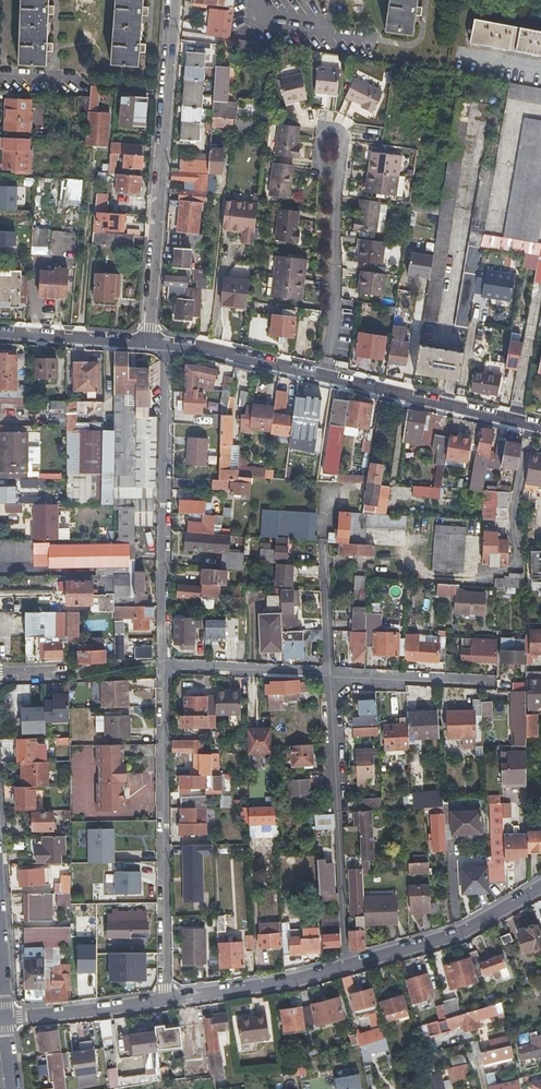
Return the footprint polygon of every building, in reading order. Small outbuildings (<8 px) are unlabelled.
[(33,66),(46,66),(48,0),(21,0),(19,66),(33,66)] [(124,64),(138,65),(142,0),(116,0),(111,63),(124,64)] [(193,1),(230,7),(229,10),(233,11),(234,0),(193,0),(193,1)] [(385,31),(413,35),(418,0),(390,0),(385,31)] [(211,8),(208,35),(230,38),(233,11),(229,10),(211,8)] [(540,57),(540,32),(475,19),(470,44),(540,57)] [(185,66),(204,67),(205,52),(186,51),(185,66)] [(203,81),(204,67),(185,66),(184,80),(203,81)] [(235,110),(230,109),(224,109),(225,106),(227,107),(230,67),(215,66),(212,116),(233,117),(234,117),(235,110)] [(316,92),(338,94),(340,70),(318,68),(316,92)] [(285,103),(307,98),(302,75),(280,79),(285,103)] [(362,105),(361,108),(371,113),(381,90),(354,78),(346,98),(362,105)] [(202,94),(203,81),(184,80),(183,93),(202,94)] [(513,91),(512,98),(540,103),(540,88),(515,84),(513,91)] [(91,86),(89,102),(89,107),(96,108),(98,86),(91,86)] [(201,108),(202,94),(183,93),(182,106),(201,108)] [(120,124),(132,125),(145,126),(147,99),(122,98),(120,124)] [(5,128),(17,129),(29,130),(31,100),(7,99),(5,128)] [(423,320),(430,321),(437,322),(471,101),(458,99),(441,204),(440,212),(433,254),(430,276),(423,320)] [(200,121),(201,108),(182,106),(182,120),(200,121)] [(86,143),(95,144),(105,145),(108,114),(88,112),(86,143)] [(233,117),(212,116),(212,124),(215,124),(223,124),(222,128),(228,129),(228,125),(233,125),(233,117)] [(539,234),(540,223),(540,119),(525,116),(504,236),(484,233),(482,245),(538,256),(533,281),(540,282),(540,234),(539,234)] [(234,117),(234,127),(251,128),(252,118),(234,117)] [(199,140),(200,121),(182,120),(180,140),(199,140)] [(299,146),(296,146),(299,127),(280,125),(277,154),(298,157),(299,146)] [(2,147),(4,147),(3,169),(27,169),(29,138),(0,137),(0,144),(0,147),(2,147)] [(216,143),(211,142),(210,151),(209,170),(208,191),(214,191),(215,178),(213,178),(213,169),(221,169),(221,168),(222,155),(223,148),(216,147),(216,143)] [(115,154),(119,154),(123,154),(122,168),(141,169),(143,146),(110,143),(108,174),(113,174),(115,154)] [(367,190),(396,194),(402,154),(372,150),(367,190)] [(180,171),(209,170),(210,151),(196,151),(195,159),(180,158),(180,171)] [(274,162),(272,178),(270,195),(289,197),(292,164),(274,162)] [(478,267),(482,245),(484,233),(495,167),(482,164),(455,324),(468,326),(475,284),(478,267)] [(191,182),(191,190),(201,191),(206,191),(207,172),(171,173),(170,180),(191,182)] [(117,175),(116,184),(116,194),(138,195),(139,176),(117,175)] [(22,185),(33,186),(33,178),(23,178),(22,185)] [(16,185),(0,185),(0,209),(15,210),(16,185)] [(59,190),(59,204),(76,204),(75,190),(59,190)] [(178,198),(181,199),(201,200),(201,191),(191,190),(179,190),(178,198)] [(359,216),(355,216),(354,228),(376,231),(381,200),(361,198),(359,216)] [(187,232),(186,247),(191,247),(204,248),(205,233),(199,233),(201,200),(181,199),(178,232),(187,232)] [(253,243),(258,202),(232,199),(229,229),(242,231),(241,242),(253,243)] [(411,200),(410,207),(424,209),(425,202),(411,200)] [(441,204),(425,202),(424,209),(440,212),(441,204)] [(80,206),(77,206),(73,205),(72,218),(79,218),(80,206)] [(275,238),(299,241),(300,229),(296,228),(299,209),(280,207),(275,238)] [(123,215),(100,214),(93,213),(92,233),(97,234),(97,223),(104,223),(103,231),(122,232),(123,215)] [(48,246),(49,240),(49,235),(52,235),(53,230),(31,229),(30,244),(48,246)] [(14,246),(14,231),(0,230),(0,245),(14,246)] [(57,230),(56,233),(56,236),(71,237),(70,250),(76,250),(78,232),(57,230)] [(124,235),(97,234),(92,233),(91,245),(133,246),(134,235),(124,235)] [(361,237),(360,249),(358,260),(383,264),(386,240),(361,237)] [(191,247),(186,247),(176,246),(174,266),(190,267),(191,247)] [(430,276),(433,254),(411,251),(408,272),(430,276)] [(274,275),(303,279),(306,259),(277,255),(274,275)] [(514,274),(478,267),(475,284),(482,285),(481,293),(494,295),(496,299),(501,296),(502,296),(504,300),(508,297),(510,298),(514,274)] [(67,269),(61,269),(55,268),(55,272),(40,271),(39,295),(65,296),(67,269)] [(203,268),(194,268),(194,279),(202,279),(203,268)] [(360,269),(359,280),(357,291),(382,295),(386,272),(360,269)] [(8,302),(8,306),(19,306),(19,302),(27,303),(28,275),(0,274),(0,301),(8,302)] [(112,302),(112,299),(112,295),(117,295),(117,276),(95,275),(94,301),(112,302)] [(271,295),(300,299),(303,279),(274,275),(271,295)] [(249,280),(224,277),(221,302),(246,305),(249,280)] [(200,314),(202,286),(168,284),(167,295),(176,295),(175,317),(191,319),(191,313),(200,314)] [(294,315),(294,312),(294,309),(282,307),(281,314),(272,313),(270,332),(293,335),(296,316),(294,315)] [(405,361),(407,351),(408,342),(404,341),(406,327),(393,325),(388,358),(404,361),(405,361)] [(382,357),(386,336),(360,332),(357,354),(382,357)] [(518,364),(520,353),(522,343),(510,340),(506,362),(518,364)] [(441,377),(441,373),(460,376),(464,352),(419,344),(415,373),(441,377)] [(113,476),(134,476),(135,369),(127,369),(127,352),(113,352),(113,431),(113,476)] [(19,390),(15,390),(15,356),(5,355),(5,354),(0,354),(0,398),(22,398),(22,391),(19,390)] [(352,367),(370,369),(371,358),(353,356),(352,367)] [(33,378),(44,378),(54,378),(55,360),(33,359),(33,378)] [(500,377),(503,377),(505,367),(506,362),(486,359),(483,373),(474,372),(471,388),(497,393),(500,377)] [(97,391),(96,377),(96,364),(85,364),(85,362),(73,362),(73,390),(97,391)] [(213,381),(214,376),(215,370),(198,366),(185,365),(183,391),(181,391),(181,399),(183,399),(183,412),(200,413),(202,393),(196,393),(197,380),(201,379),(213,381)] [(134,524),(152,525),(153,482),(157,482),(157,475),(154,475),(155,417),(147,417),(148,369),(135,369),(134,476),(113,476),(112,501),(134,500),(134,524)] [(221,404),(220,415),(225,415),(229,394),(231,379),(224,378),(219,403),(221,404)] [(254,404),(259,405),(264,406),(267,388),(267,382),(257,381),(254,404)] [(267,388),(264,406),(267,406),(274,407),(276,391),(276,389),(267,388)] [(247,392),(244,392),(240,391),(238,406),(245,407),(247,392)] [(272,420),(270,433),(290,435),(293,416),(282,415),(285,392),(276,391),(274,407),(272,420)] [(220,415),(219,428),(218,479),(237,480),(238,476),(238,470),(228,469),(229,445),(230,445),(231,413),(233,394),(229,394),(225,415),(220,415)] [(22,398),(0,398),(0,407),(27,408),(27,399),(22,398)] [(334,398),(332,412),(330,425),(332,425),(326,467),(335,469),(334,472),(337,472),(345,425),(349,400),(334,398)] [(65,400),(50,399),(51,427),(65,427),(65,400)] [(112,501),(113,476),(113,431),(101,431),(100,422),(75,422),(75,414),(87,414),(102,401),(65,400),(65,427),(65,503),(112,502),(112,501)] [(371,404),(349,400),(345,425),(367,428),(371,404)] [(403,430),(412,432),(421,433),(424,414),(407,410),(403,430)] [(486,457),(487,457),(488,457),(493,430),(481,428),(476,454),(474,453),(468,489),(480,490),(486,457)] [(372,433),(368,432),(365,431),(362,451),(369,452),(372,433)] [(26,478),(27,432),(0,432),(0,450),(0,478),(20,478),(26,478)] [(448,437),(446,451),(445,457),(465,461),(469,438),(448,434),(448,437)] [(431,448),(446,451),(448,437),(433,435),(431,448)] [(207,439),(187,438),(185,464),(205,465),(207,439)] [(372,448),(377,449),(381,449),(383,440),(374,438),(372,448)] [(493,463),(500,464),(505,442),(501,441),(498,441),(493,463)] [(505,442),(500,464),(500,465),(516,468),(520,445),(505,442)] [(535,483),(540,484),(540,454),(530,452),(525,482),(535,483)] [(367,483),(379,485),(383,457),(371,455),(367,483)] [(336,482),(350,482),(363,483),(365,476),(337,475),(336,482)] [(242,476),(238,476),(237,480),(218,479),(212,479),(211,487),(228,490),(230,490),(230,493),(248,494),(249,483),(252,483),(252,477),(242,476)] [(375,510),(379,485),(367,483),(363,509),(375,510)] [(395,485),(395,489),(395,493),(411,494),(411,485),(395,485)] [(6,502),(16,502),(15,486),(0,486),(0,502),(6,502)] [(504,517),(504,513),(503,508),(507,508),(507,501),(509,501),(510,492),(494,491),(495,506),(495,517),(504,517)] [(134,500),(112,501),(112,502),(112,508),(118,508),(117,537),(112,543),(49,544),(49,542),(33,542),(33,565),(128,564),(128,558),(134,558),(134,524),(134,500)] [(178,514),(185,514),(209,515),(210,502),(179,501),(178,514)] [(415,509),(425,511),(426,503),(416,502),(415,509)] [(38,503),(32,503),(33,539),(67,538),(67,527),(56,527),(56,503),(38,503)] [(20,504),(4,504),(4,512),(20,512),(20,504)] [(275,538),(276,538),(287,538),(313,539),(315,513),(280,511),(278,533),(275,533),(275,538)] [(338,542),(349,543),(350,512),(339,512),(338,534),(328,533),(328,542),(338,542)] [(209,515),(185,514),(185,531),(214,533),(215,515),(209,515)] [(223,516),(215,515),(214,533),(214,534),(221,535),(222,529),(223,516)] [(434,535),(465,537),(465,528),(434,526),(434,535)] [(496,533),(495,533),(495,538),(484,538),(483,564),(506,564),(507,540),(499,539),(499,537),(496,537),(496,533)] [(221,552),(221,555),(244,556),(244,553),(230,552),(231,536),(184,534),(183,550),(205,551),(221,552)] [(462,572),(464,550),(465,537),(434,535),(432,571),(462,572)] [(287,538),(276,538),(274,562),(277,563),(285,563),(287,538)] [(33,565),(33,542),(33,539),(0,540),(0,566),(33,565)] [(374,545),(349,543),(338,542),(338,553),(373,555),(374,545)] [(540,581),(540,550),(531,550),(531,571),(540,571),(540,581)] [(221,555),(220,570),(226,570),(242,571),(244,556),(221,555)] [(293,564),(285,563),(277,563),(275,585),(292,586),(293,564)] [(201,569),(200,583),(217,584),(225,585),(226,570),(220,570),(201,569)] [(133,604),(146,604),(146,593),(143,593),(144,570),(135,570),(133,595),(133,604)] [(114,610),(113,604),(113,573),(99,574),(99,582),(105,582),(104,593),(92,593),(92,591),(97,591),(97,587),(92,588),(92,580),(66,580),(66,604),(91,603),(91,610),(114,610)] [(113,604),(133,604),(133,595),(128,595),(127,573),(113,573),(113,604)] [(524,574),(516,574),(508,573),(507,578),(494,577),(493,586),(524,588),(524,574)] [(368,578),(365,578),(361,578),(361,590),(359,590),(358,600),(367,600),(368,578)] [(455,595),(455,603),(454,612),(482,613),(483,592),(457,591),(458,583),(437,582),(436,593),(455,595)] [(216,603),(217,601),(217,584),(200,583),(200,586),(177,585),(177,597),(200,598),(200,601),(200,602),(201,604),(202,605),(204,607),(207,608),(209,608),(211,607),(212,607),(213,606),(215,604),(216,603)] [(282,630),(297,630),(297,618),(292,618),(292,612),(297,612),(296,589),(280,588),(281,594),(281,613),(282,630)] [(280,613),(281,613),(281,594),(262,594),(262,612),(260,612),(260,648),(281,649),(280,613)] [(133,604),(113,604),(114,610),(114,617),(123,617),(123,613),(131,613),(131,620),(134,620),(134,627),(146,627),(146,616),(152,616),(152,604),(146,604),(133,604)] [(348,630),(350,629),(366,629),(366,604),(353,604),(352,619),(349,619),(348,630)] [(65,636),(77,636),(78,611),(48,611),(23,611),(23,636),(31,636),(65,636)] [(182,644),(192,644),(193,644),(193,627),(201,627),(201,616),(174,616),(174,644),(182,644)] [(243,616),(216,616),(205,616),(205,637),(211,638),(211,641),(218,641),(218,638),(235,638),(235,634),(244,634),(243,616)] [(115,657),(120,657),(124,657),(123,620),(114,620),(115,657)] [(303,629),(297,630),(282,630),(282,656),(303,655),(303,629)] [(322,640),(321,629),(309,629),(309,640),(322,640)] [(365,660),(365,645),(366,631),(366,629),(350,629),(350,645),(354,645),(353,659),(365,660)] [(374,653),(404,654),(404,637),(396,637),(397,631),(366,631),(365,645),(373,646),(374,653)] [(404,637),(404,654),(403,659),(444,661),(445,636),(432,634),(404,633),(404,637)] [(60,642),(58,642),(55,642),(55,637),(38,638),(39,658),(61,658),(61,654),(60,642)] [(102,649),(102,643),(101,637),(90,637),(90,643),(78,644),(78,650),(77,650),(78,671),(107,670),(107,661),(105,661),(104,649),(102,649)] [(490,638),(481,637),(471,637),(471,648),(462,648),(462,659),(496,660),(496,645),(490,644),(490,638)] [(500,661),(525,662),(525,654),(525,638),(500,638),(500,661)] [(537,656),(537,653),(540,653),(540,642),(530,642),(530,653),(525,654),(525,662),(532,663),(532,659),(537,659),(537,656)] [(152,657),(152,652),(152,647),(134,647),(134,657),(152,657)] [(525,692),(528,692),(528,709),(536,709),(536,706),(540,706),(540,670),(525,670),(525,681),(525,688),(525,692)] [(127,679),(100,681),(101,708),(128,707),(127,679)] [(270,684),(268,684),(266,684),(265,685),(266,693),(268,693),(269,707),(285,706),(285,702),(284,692),(299,691),(297,680),(270,682),(270,684)] [(517,689),(525,688),(525,681),(517,681),(517,689)] [(76,699),(75,682),(67,683),(68,699),(76,699)] [(525,692),(525,688),(517,689),(515,689),(516,745),(526,744),(525,738),(525,714),(525,692)] [(214,689),(215,696),(215,713),(239,712),(239,689),(214,689)] [(299,691),(284,692),(285,702),(297,701),(300,699),(299,691)] [(184,697),(184,714),(215,714),(215,713),(215,696),(184,697)] [(358,700),(358,706),(359,713),(367,713),(367,719),(352,720),(353,727),(377,725),(375,698),(358,700)] [(480,701),(481,710),(481,714),(492,713),(491,700),(480,701)] [(21,732),(32,732),(44,731),(43,706),(20,707),(21,732)] [(474,708),(447,709),(447,733),(463,733),(463,742),(470,742),(471,738),(475,738),(474,708)] [(407,713),(408,717),(409,737),(439,736),(437,711),(407,713)] [(215,714),(184,714),(181,714),(181,726),(215,726),(215,714)] [(537,714),(525,714),(525,738),(538,737),(537,714)] [(105,739),(117,738),(129,738),(128,715),(104,716),(105,739)] [(409,737),(408,717),(399,717),(399,724),(384,725),(385,748),(409,747),(409,737)] [(271,753),(270,727),(246,727),(247,753),(271,753)] [(353,728),(354,732),(354,736),(370,735),(369,727),(353,728)] [(19,761),(35,760),(34,737),(16,738),(17,761),(19,761)] [(171,752),(182,752),(193,752),(193,740),(171,740),(171,752)] [(290,745),(291,755),(292,765),(303,764),(311,764),(312,763),(311,743),(290,745)] [(99,782),(123,781),(126,781),(126,764),(123,765),(122,745),(95,746),(96,767),(98,767),(99,782)] [(357,788),(362,788),(367,787),(367,776),(374,776),(372,748),(361,749),(361,753),(356,753),(357,788)] [(526,783),(526,767),(526,751),(507,751),(507,763),(501,763),(502,784),(526,783)] [(200,753),(200,774),(212,774),(219,774),(218,753),(200,753)] [(46,760),(35,760),(19,761),(21,785),(34,785),(47,785),(46,760)] [(212,774),(200,774),(196,774),(179,775),(180,787),(212,787),(212,774)] [(311,778),(289,779),(290,789),(290,795),(312,794),(311,787),(311,778)] [(124,798),(123,781),(99,782),(99,784),(96,784),(97,811),(125,811),(125,798),(124,798)] [(35,807),(34,785),(21,785),(14,786),(15,808),(35,807)] [(434,792),(435,807),(443,806),(442,791),(434,792)] [(219,795),(219,807),(230,807),(231,796),(219,795)] [(181,807),(205,807),(205,796),(181,797),(181,807)] [(361,859),(367,859),(373,859),(370,811),(382,810),(381,796),(359,798),(360,811),(355,811),(356,826),(359,825),(361,859)] [(489,865),(489,882),(505,881),(505,874),(504,860),(503,836),(502,802),(493,802),(495,865),(489,865)] [(275,823),(275,814),(274,806),(247,806),(247,823),(275,823)] [(432,823),(445,822),(444,811),(444,806),(443,806),(435,807),(435,815),(431,815),(432,823)] [(205,833),(205,807),(181,807),(180,807),(180,822),(179,822),(179,833),(205,833)] [(444,811),(445,822),(445,824),(444,824),(445,834),(480,832),(479,810),(444,811)] [(55,826),(54,826),(53,826),(52,812),(31,812),(32,830),(55,829),(55,826)] [(314,814),(315,828),(334,826),(333,812),(325,813),(314,814)] [(445,822),(432,823),(434,851),(446,850),(445,834),(444,824),(445,824),(445,822)] [(86,862),(113,863),(114,828),(87,828),(86,862)] [(527,830),(527,835),(527,851),(540,851),(540,830),(527,830)] [(63,853),(63,844),(63,834),(42,835),(42,843),(35,844),(36,863),(59,862),(59,853),(63,853)] [(527,856),(527,851),(527,835),(503,836),(504,860),(518,859),(518,856),(527,856)] [(182,844),(183,902),(204,901),(203,855),(213,855),(213,843),(182,844)] [(333,892),(333,877),(332,862),(325,863),(324,858),(317,859),(319,893),(333,892)] [(428,861),(418,862),(408,862),(409,873),(428,872),(428,861)] [(486,882),(489,882),(489,865),(461,867),(462,893),(487,891),(486,882)] [(131,866),(131,896),(147,896),(147,866),(131,866)] [(43,884),(42,876),(42,868),(19,869),(20,885),(43,884)] [(362,873),(361,869),(361,868),(349,869),(352,916),(364,915),(362,875),(362,873)] [(59,883),(64,883),(68,883),(68,871),(59,871),(59,883)] [(118,896),(118,892),(118,875),(101,875),(101,896),(95,897),(95,912),(112,912),(112,908),(112,896),(118,896)] [(430,908),(430,903),(429,885),(410,886),(411,909),(430,908)] [(55,892),(55,899),(55,905),(69,905),(69,892),(55,892)] [(26,893),(27,906),(27,920),(50,919),(50,893),(26,893)] [(380,897),(380,898),(380,900),(372,900),(373,912),(365,912),(365,923),(396,921),(394,895),(380,897)] [(130,912),(124,912),(117,912),(117,921),(116,921),(116,924),(106,924),(106,936),(146,936),(147,896),(131,896),(130,912)] [(364,897),(365,912),(373,912),(372,900),(380,900),(380,898),(380,897),(364,897)] [(438,902),(430,903),(430,908),(431,916),(439,916),(438,902)] [(341,945),(340,929),(339,913),(321,914),(323,946),(341,945)] [(216,931),(224,931),(232,930),(231,915),(215,916),(216,931)] [(365,949),(364,915),(352,916),(348,916),(350,949),(365,949)] [(101,919),(76,919),(76,937),(101,937),(101,919)] [(279,921),(273,922),(258,923),(259,934),(260,946),(281,944),(279,921)] [(318,930),(316,931),(313,931),(314,936),(302,937),(302,936),(290,936),(290,921),(281,921),(283,954),(306,953),(305,949),(320,948),(318,930)] [(530,926),(526,928),(527,931),(517,934),(523,952),(540,947),(540,942),(535,925),(530,926)] [(32,995),(44,994),(42,971),(41,947),(51,947),(61,946),(71,946),(71,926),(22,928),(24,989),(32,995)] [(194,964),(193,928),(183,928),(183,964),(194,964)] [(205,928),(193,928),(194,964),(206,964),(205,928)] [(502,946),(507,944),(512,942),(509,935),(499,939),(502,946)] [(253,936),(249,936),(245,937),(246,950),(254,950),(253,936)] [(219,967),(231,966),(243,965),(242,942),(218,943),(219,967)] [(42,971),(44,994),(45,1003),(69,1000),(69,973),(62,974),(61,967),(52,967),(51,947),(41,947),(42,971)] [(144,952),(96,953),(96,981),(145,980),(144,952)] [(469,954),(475,972),(477,977),(490,974),(492,980),(508,975),(501,955),(480,961),(476,952),(469,954)] [(477,977),(475,972),(472,973),(469,962),(445,968),(451,991),(479,983),(477,977)] [(413,1003),(423,1000),(433,998),(426,975),(406,981),(413,1003)] [(340,980),(342,986),(343,992),(351,990),(348,978),(340,980)] [(298,991),(289,992),(290,1007),(300,1006),(298,991)] [(354,1017),(365,1014),(375,1011),(370,991),(349,996),(354,1017)] [(388,1034),(399,1032),(411,1029),(403,997),(380,1003),(388,1034)] [(314,1025),(328,1022),(341,1019),(336,999),(310,1005),(314,1025)] [(444,1006),(448,1019),(459,1016),(455,1000),(444,1003),(444,1006)] [(467,1014),(470,1030),(477,1028),(476,1021),(497,1014),(494,1005),(467,1014)] [(300,1006),(290,1007),(279,1009),(281,1033),(302,1032),(300,1006)] [(441,1021),(448,1019),(444,1006),(438,1008),(441,1021)] [(462,1032),(470,1030),(467,1014),(460,1016),(459,1016),(448,1019),(441,1021),(428,1025),(429,1031),(431,1037),(431,1038),(442,1035),(442,1034),(451,1032),(450,1029),(461,1026),(462,1032)] [(240,1043),(253,1042),(268,1039),(265,1015),(236,1020),(240,1043)] [(209,1070),(215,1070),(221,1069),(219,1052),(218,1052),(217,1040),(220,1039),(220,1033),(228,1032),(226,1016),(213,1017),(213,1020),(203,1021),(209,1070)] [(198,1048),(196,1034),(201,1034),(199,1018),(184,1020),(187,1049),(198,1048)] [(99,1025),(100,1029),(101,1037),(112,1036),(110,1019),(99,1020),(99,1025)] [(165,1025),(160,1026),(154,1027),(157,1049),(182,1046),(179,1027),(166,1029),(165,1025)] [(420,1040),(431,1037),(429,1031),(428,1025),(417,1028),(420,1040)] [(358,1048),(367,1046),(385,1041),(382,1030),(354,1037),(356,1045),(357,1048),(358,1048)] [(57,1031),(48,1032),(38,1033),(40,1051),(60,1049),(57,1031)] [(540,1058),(540,1034),(536,1035),(536,1033),(528,1036),(530,1046),(517,1049),(520,1063),(540,1058)] [(491,1042),(493,1051),(507,1047),(505,1039),(491,1042)] [(254,1048),(253,1042),(240,1043),(241,1050),(254,1048)] [(424,1054),(431,1052),(438,1051),(436,1044),(428,1046),(422,1047),(424,1054)] [(367,1046),(358,1048),(361,1062),(369,1060),(367,1046)] [(480,1054),(481,1059),(483,1065),(490,1063),(490,1065),(514,1060),(511,1046),(507,1047),(493,1051),(480,1054)] [(93,1049),(70,1052),(73,1076),(76,1075),(94,1073),(97,1072),(93,1049)] [(63,1075),(60,1052),(51,1054),(55,1088),(65,1088),(63,1075)] [(290,1065),(290,1075),(304,1074),(304,1065),(290,1065)] [(443,1082),(442,1074),(434,1076),(431,1067),(428,1067),(434,1088),(445,1088),(443,1082)] [(463,1068),(453,1070),(455,1081),(466,1079),(463,1068)] [(94,1073),(76,1075),(78,1086),(96,1083),(94,1073)] [(109,1088),(117,1088),(131,1085),(148,1082),(146,1075),(115,1079),(115,1073),(107,1074),(109,1088)] [(485,1075),(488,1088),(520,1088),(518,1082),(496,1087),(493,1073),(485,1075)] [(356,1074),(332,1080),(334,1088),(359,1088),(356,1074)]
